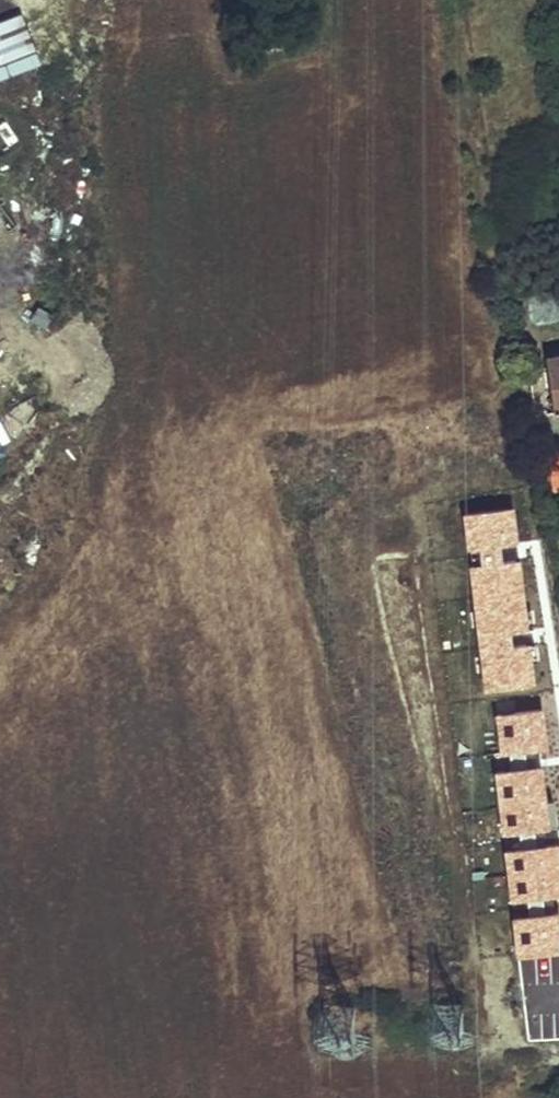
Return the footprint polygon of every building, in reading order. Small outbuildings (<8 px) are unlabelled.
[(526,370),(534,414),(551,411),(551,413),(558,412),(558,355),(543,358),(544,368),(526,370)] [(549,460),(552,487),(558,486),(558,458),(549,460)] [(429,1003),(429,1036),(461,1036),(461,1003),(429,1003)]
